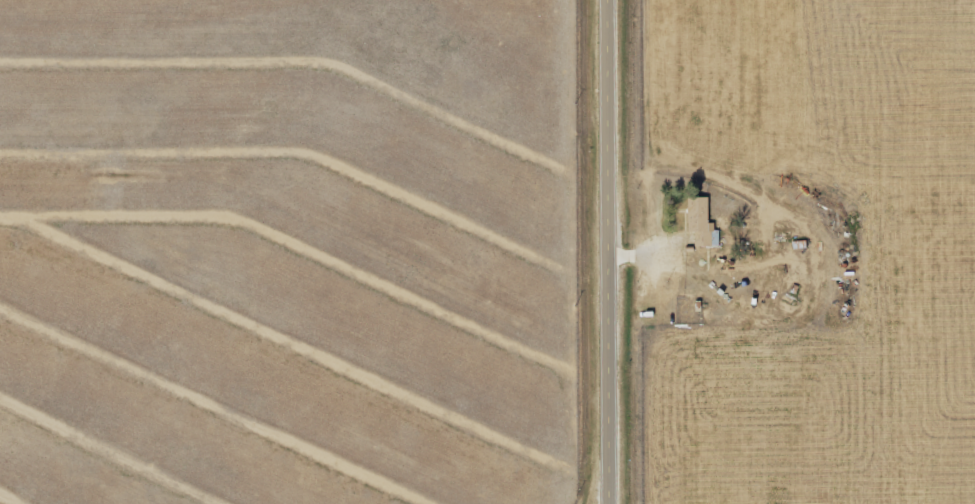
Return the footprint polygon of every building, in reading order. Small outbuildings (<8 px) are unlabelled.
[(683,197),(683,233),(691,233),(691,247),(714,247),(714,223),(705,223),(705,198),(683,197)]
